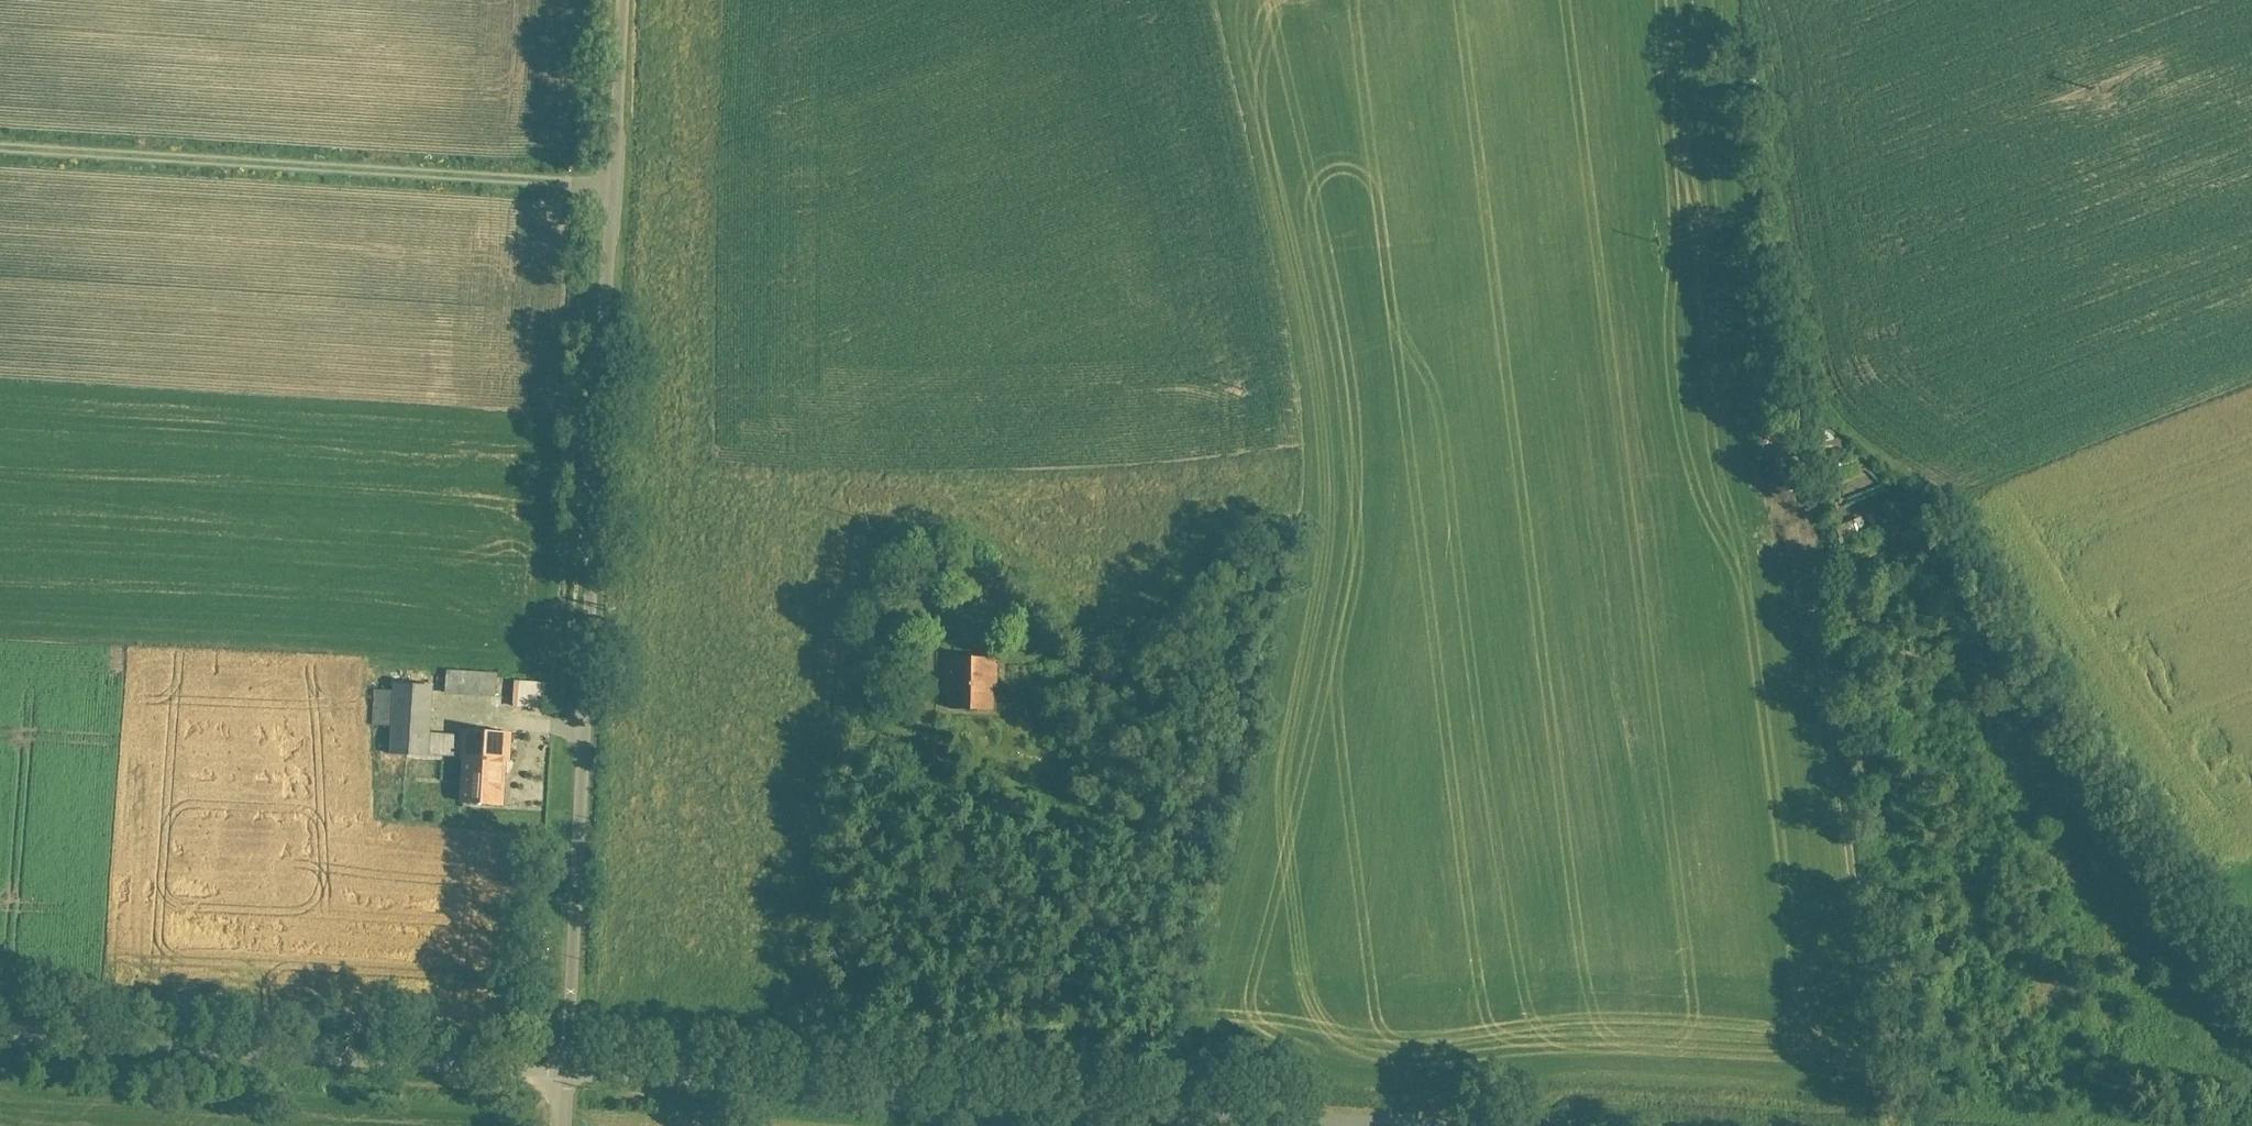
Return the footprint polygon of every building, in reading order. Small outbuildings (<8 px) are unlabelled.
[(996,661),(949,662),(950,718),(997,717),(996,661)] [(448,671),(447,697),(496,700),(497,674),(448,671)] [(373,731),(393,731),(393,758),(464,760),(463,809),(506,810),(508,733),(464,731),(464,738),(432,737),(433,687),(395,686),(394,697),(374,697),(373,731)]
